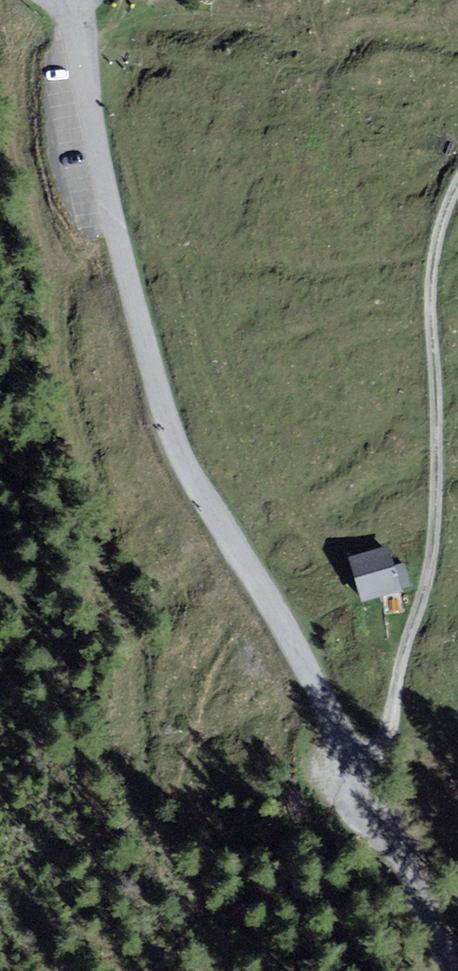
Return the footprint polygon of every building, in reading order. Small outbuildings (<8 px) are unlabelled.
[(387,547),(349,556),(360,599),(398,590),(387,547)]
